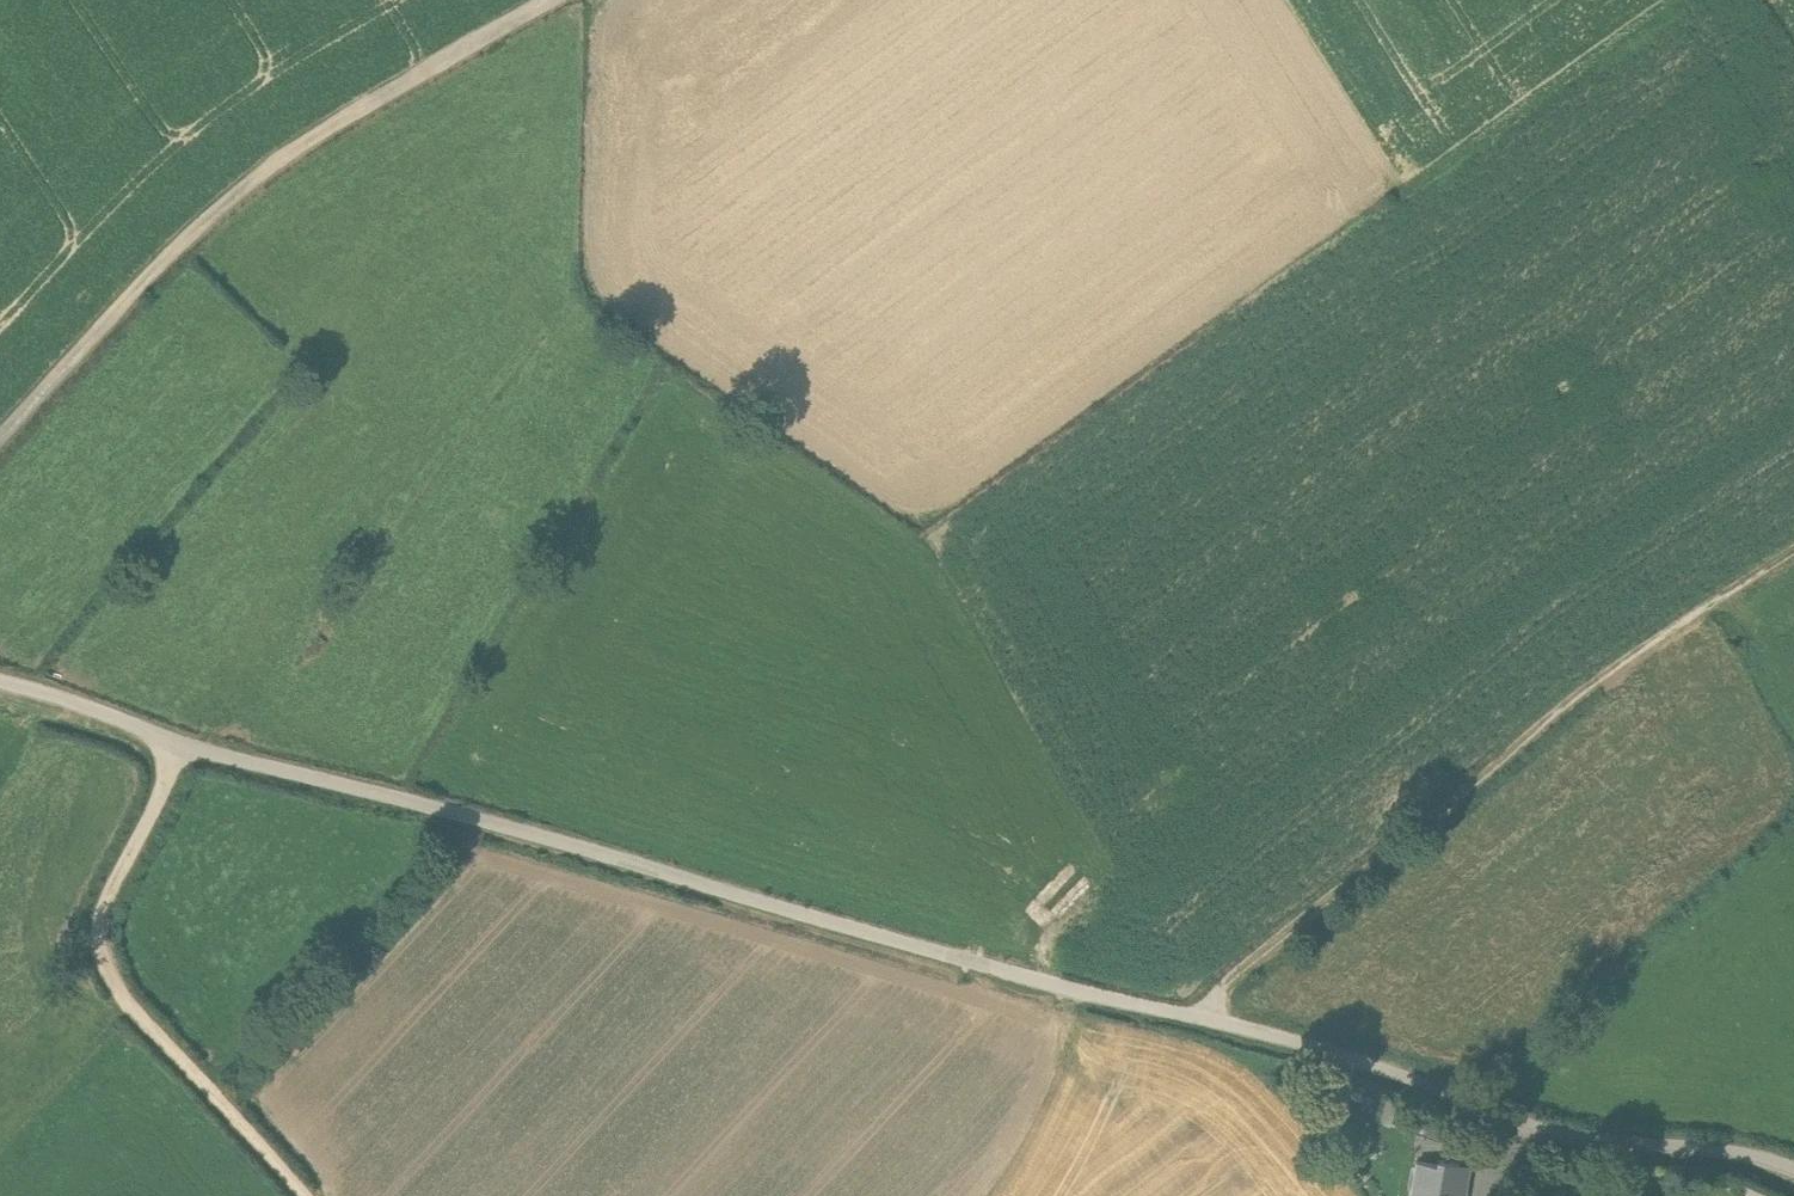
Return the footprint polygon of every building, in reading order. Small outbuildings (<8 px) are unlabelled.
[(1467,1174),(1458,1173),(1460,1163),(1438,1159),(1437,1164),(1417,1161),(1411,1195),(1464,1195),(1467,1174)]
